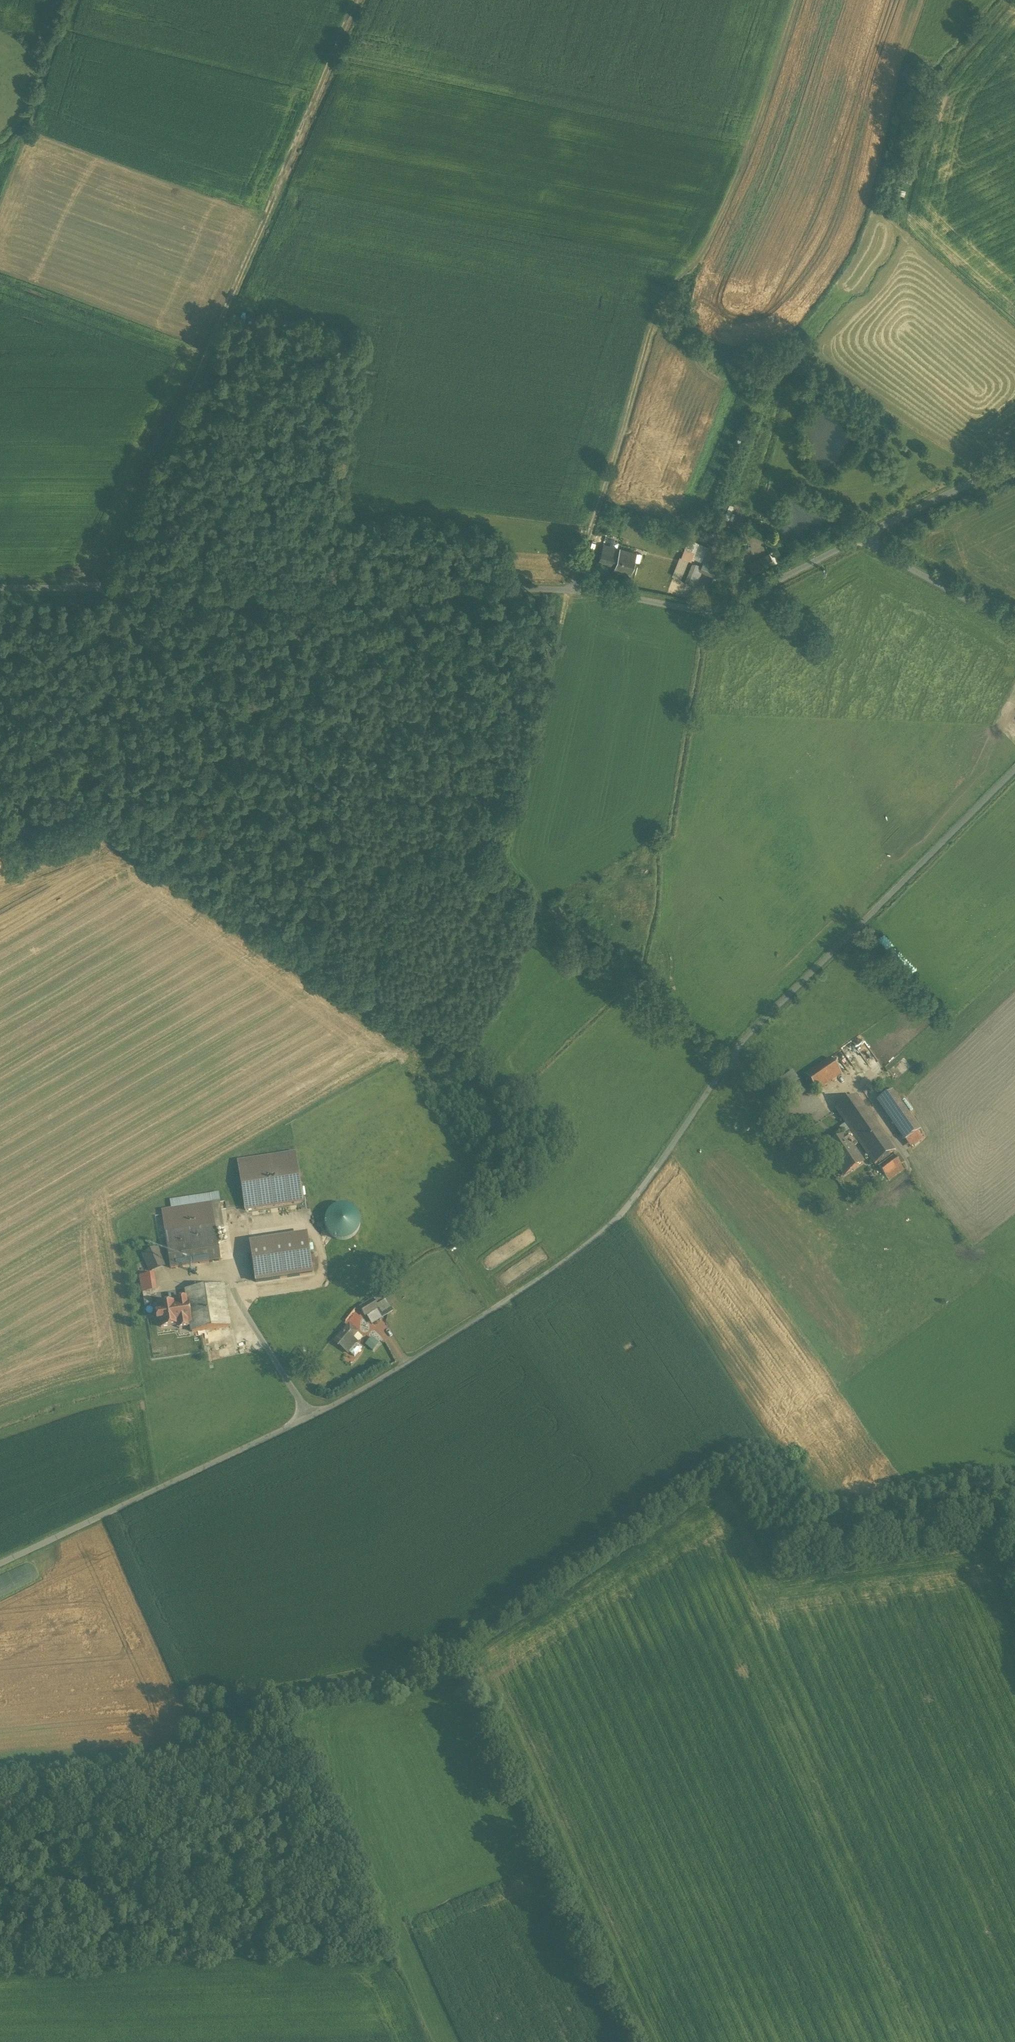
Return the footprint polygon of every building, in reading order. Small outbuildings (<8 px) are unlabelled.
[(636,553),(603,543),(597,563),(630,573),(636,553)] [(769,554),(749,564),(753,573),(774,563),(769,554)] [(696,565),(686,560),(679,578),(689,582),(696,565)] [(845,1056),(858,1075),(870,1067),(853,1042),(841,1050),(845,1056)] [(830,1059),(805,1076),(816,1092),(841,1075),(830,1059)] [(793,1071),(781,1080),(786,1086),(798,1078),(793,1071)] [(892,1090),(881,1098),(903,1130),(900,1133),(905,1140),(920,1130),(899,1100),(892,1090)] [(856,1096),(836,1109),(851,1132),(857,1140),(874,1165),(894,1152),(856,1096)] [(903,1130),(881,1098),(878,1100),(900,1133),(903,1130)] [(857,1140),(851,1132),(845,1136),(844,1136),(826,1149),(844,1176),(863,1163),(853,1148),(857,1145),(855,1142),(857,1140)] [(296,1153),(237,1162),(245,1211),(303,1202),(296,1153)] [(904,1170),(895,1157),(879,1168),(888,1181),(904,1170)] [(211,1203),(161,1211),(170,1268),(220,1261),(211,1203)] [(329,1234),(332,1237),(336,1239),(341,1240),(345,1240),(350,1239),(354,1236),(357,1233),(359,1229),(360,1224),(360,1220),(359,1215),(356,1211),(353,1208),(349,1206),(344,1205),(340,1205),(335,1206),(331,1209),(328,1212),(326,1216),(325,1221),(325,1225),(326,1230),(329,1234)] [(251,1250),(307,1242),(306,1233),(250,1242),(251,1250)] [(307,1242),(251,1250),(256,1282),(312,1273),(307,1242)] [(157,1249),(144,1255),(151,1272),(164,1266),(157,1249)] [(159,1289),(156,1272),(140,1275),(143,1292),(159,1289)] [(223,1285),(185,1291),(187,1302),(190,1324),(191,1332),(229,1327),(223,1285)] [(373,1300),(360,1308),(364,1316),(378,1308),(373,1300)] [(190,1324),(187,1302),(186,1302),(176,1304),(157,1306),(158,1314),(156,1314),(157,1321),(160,1321),(161,1328),(179,1325),(187,1324),(190,1324)] [(349,1326),(335,1342),(348,1353),(349,1352),(354,1357),(362,1349),(356,1344),(362,1337),(349,1326)] [(373,1336),(367,1344),(375,1350),(381,1342),(373,1336)]
